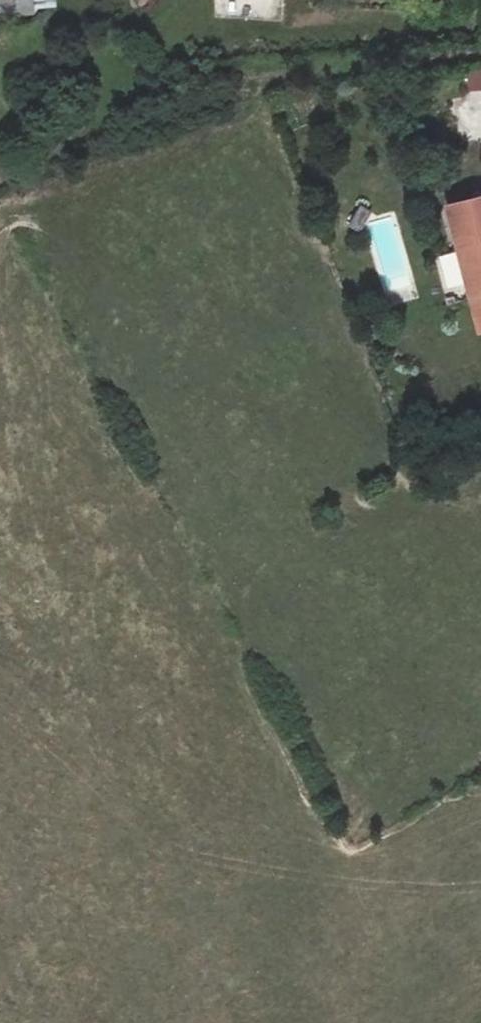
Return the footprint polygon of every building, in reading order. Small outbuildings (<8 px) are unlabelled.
[(480,90),(480,69),(468,70),(469,91),(480,90)] [(471,294),(478,319),(480,319),(480,186),(443,196),(471,294)] [(389,306),(418,298),(395,213),(366,221),(389,306)]
